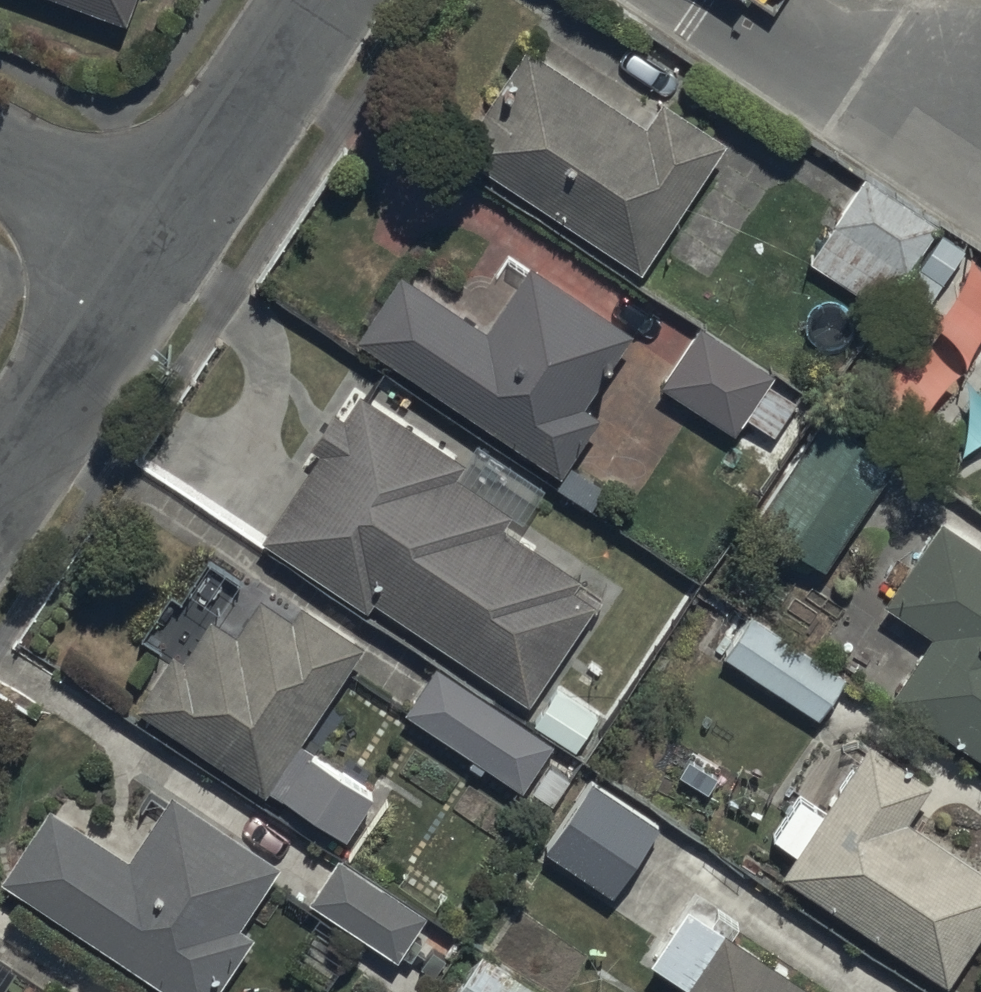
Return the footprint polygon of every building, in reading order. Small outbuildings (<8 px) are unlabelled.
[(130,21),(137,0),(74,0),(130,21)] [(527,41),(457,146),(645,271),(733,138),(664,93),(646,120),(527,41)] [(899,278),(940,222),(864,168),(803,254),(878,309),(899,278)] [(940,222),(899,278),(931,301),(971,245),(940,222)] [(405,269),(360,336),(565,473),(558,483),(591,505),(606,483),(573,461),(605,413),(587,401),(637,327),(531,256),(486,323),(405,269)] [(804,389),(698,318),(658,377),(739,432),(744,425),(768,442),(804,389)] [(338,406),(313,444),(322,449),(264,538),(368,607),(374,597),(529,699),(595,598),(578,586),(583,577),(502,524),(511,511),(458,476),(467,462),(361,392),(347,412),(338,406)] [(900,457),(824,409),(757,516),(833,564),(900,457)] [(942,515),(885,604),(929,632),(887,697),(980,757),(980,540),(942,515)] [(273,785),(290,796),(347,835),(380,788),(302,736),(367,640),(303,597),(294,611),(207,552),(176,597),(169,592),(140,635),(170,655),(138,704),(269,792),(273,785)] [(844,672),(753,611),(726,652),(816,713),(844,672)] [(557,741),(435,660),(404,707),(526,787),(553,805),(580,763),(553,746),(557,741)] [(558,684),(533,721),(578,751),(603,714),(558,684)] [(784,871),(952,982),(980,938),(980,863),(909,815),(934,777),(871,735),(825,805),(801,789),(775,830),(800,847),(784,871)] [(574,818),(565,831),(633,876),(673,815),(606,771),(601,780),(581,767),(555,805),(574,818)] [(1,877),(175,991),(219,991),(259,931),(244,921),(283,861),(172,788),(131,850),(53,798),(1,877)] [(341,851),(310,897),(399,957),(430,911),(341,851)] [(677,991),(825,991),(691,900),(652,958),(685,980),(677,991)] [(456,991),(555,991),(485,947),(456,991)] [(21,975),(27,967),(0,950),(0,991),(46,991),(21,975)]
